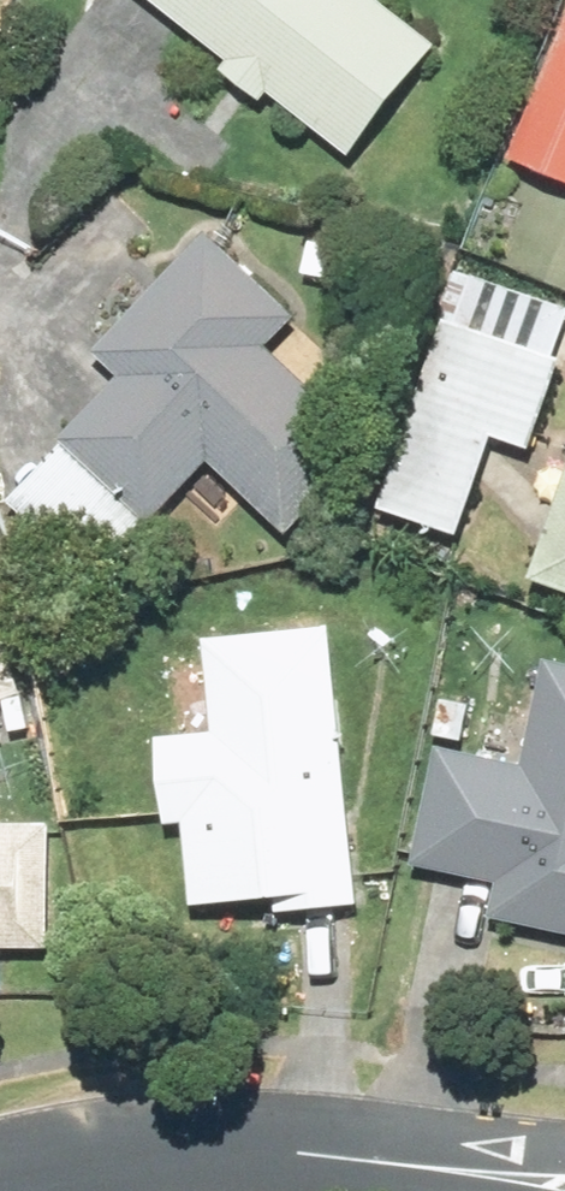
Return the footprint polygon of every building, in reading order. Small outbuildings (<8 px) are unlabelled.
[(339,147),(425,39),(376,0),(154,0),(217,51),(209,61),(252,95),(260,85),(339,147)] [(498,152),(564,182),(564,0),(498,152)] [(196,221),(83,336),(111,364),(0,476),(0,495),(75,569),(192,451),(269,527),(361,433),(267,340),(292,315),(196,221)] [(443,255),(375,502),(503,537),(564,312),(564,289),(443,255)] [(557,431),(510,574),(564,592),(564,433),(557,431)] [(331,886),(318,614),(141,622),(150,824),(179,823),(182,893),(331,886)] [(535,650),(511,757),(434,739),(407,859),(492,879),(483,917),(564,936),(564,657),(535,650)] [(39,942),(43,808),(0,807),(0,941),(39,942)]
